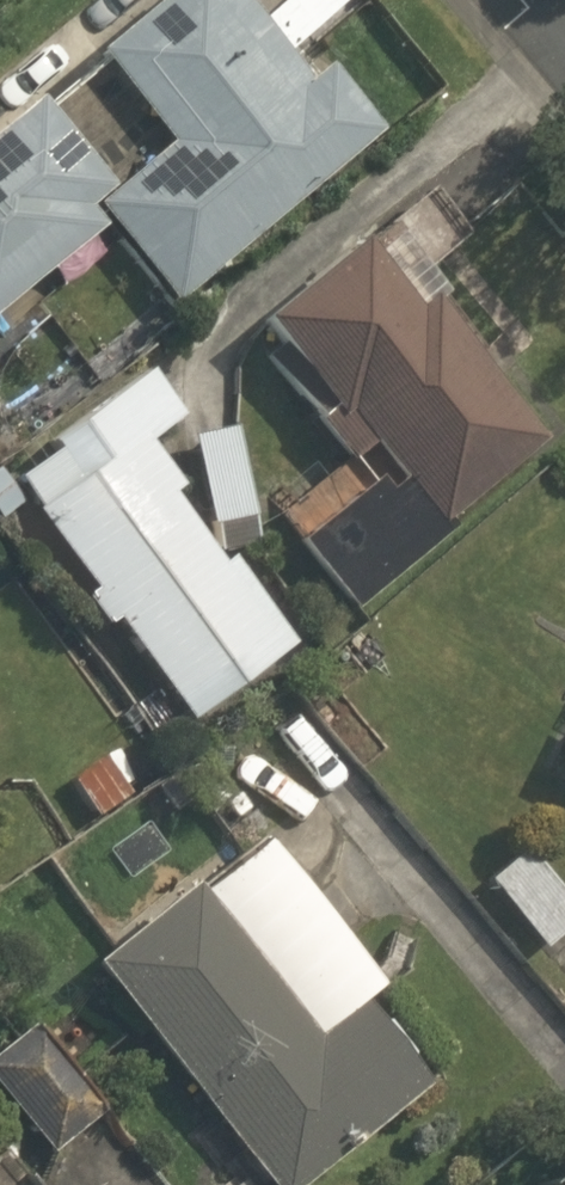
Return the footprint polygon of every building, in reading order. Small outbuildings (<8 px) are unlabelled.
[(92,59),(169,152),(93,214),(169,307),(375,138),(317,68),(294,87),(223,0),(164,0),(92,59)] [(26,105),(0,126),(0,311),(92,234),(77,216),(103,195),(26,105)] [(387,211),(263,316),(383,457),(293,534),(352,603),(564,423),(564,420),(387,211)] [(78,477),(43,501),(189,713),(296,638),(154,432),(190,407),(159,361),(50,436),(78,477)] [(243,421),(198,429),(214,516),(259,507),(243,421)] [(552,768),(564,773),(564,737),(552,768)] [(148,782),(113,741),(68,778),(103,819),(148,782)] [(86,957),(271,1184),(291,1184),(452,1055),(258,817),(86,957)] [(488,876),(542,951),(564,934),(564,892),(531,845),(488,876)] [(0,1046),(0,1079),(52,1153),(113,1111),(45,1014),(0,1046)]
